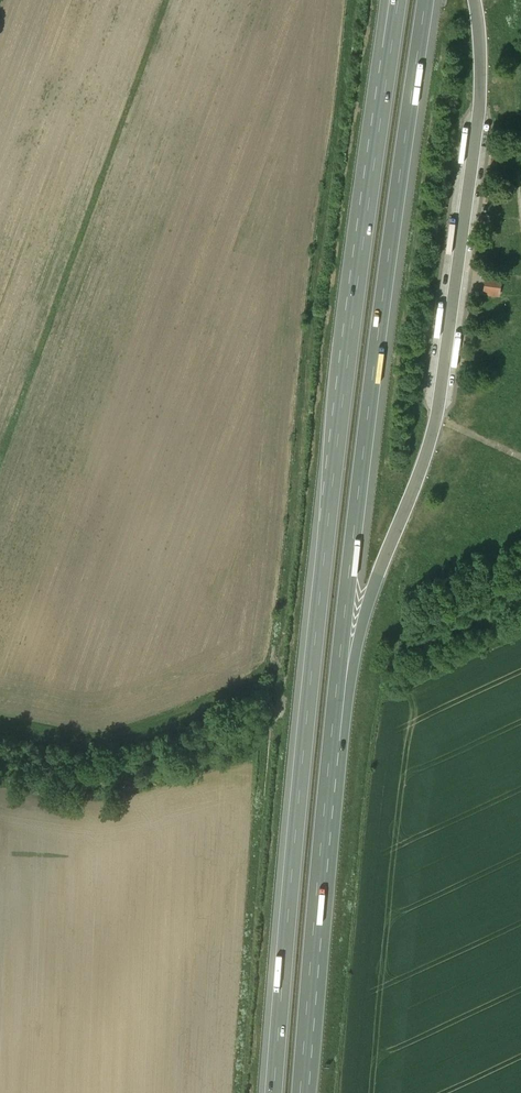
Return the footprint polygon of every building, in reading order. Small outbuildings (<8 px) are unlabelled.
[(502,294),(503,275),(481,274),(480,294),(502,294)]
